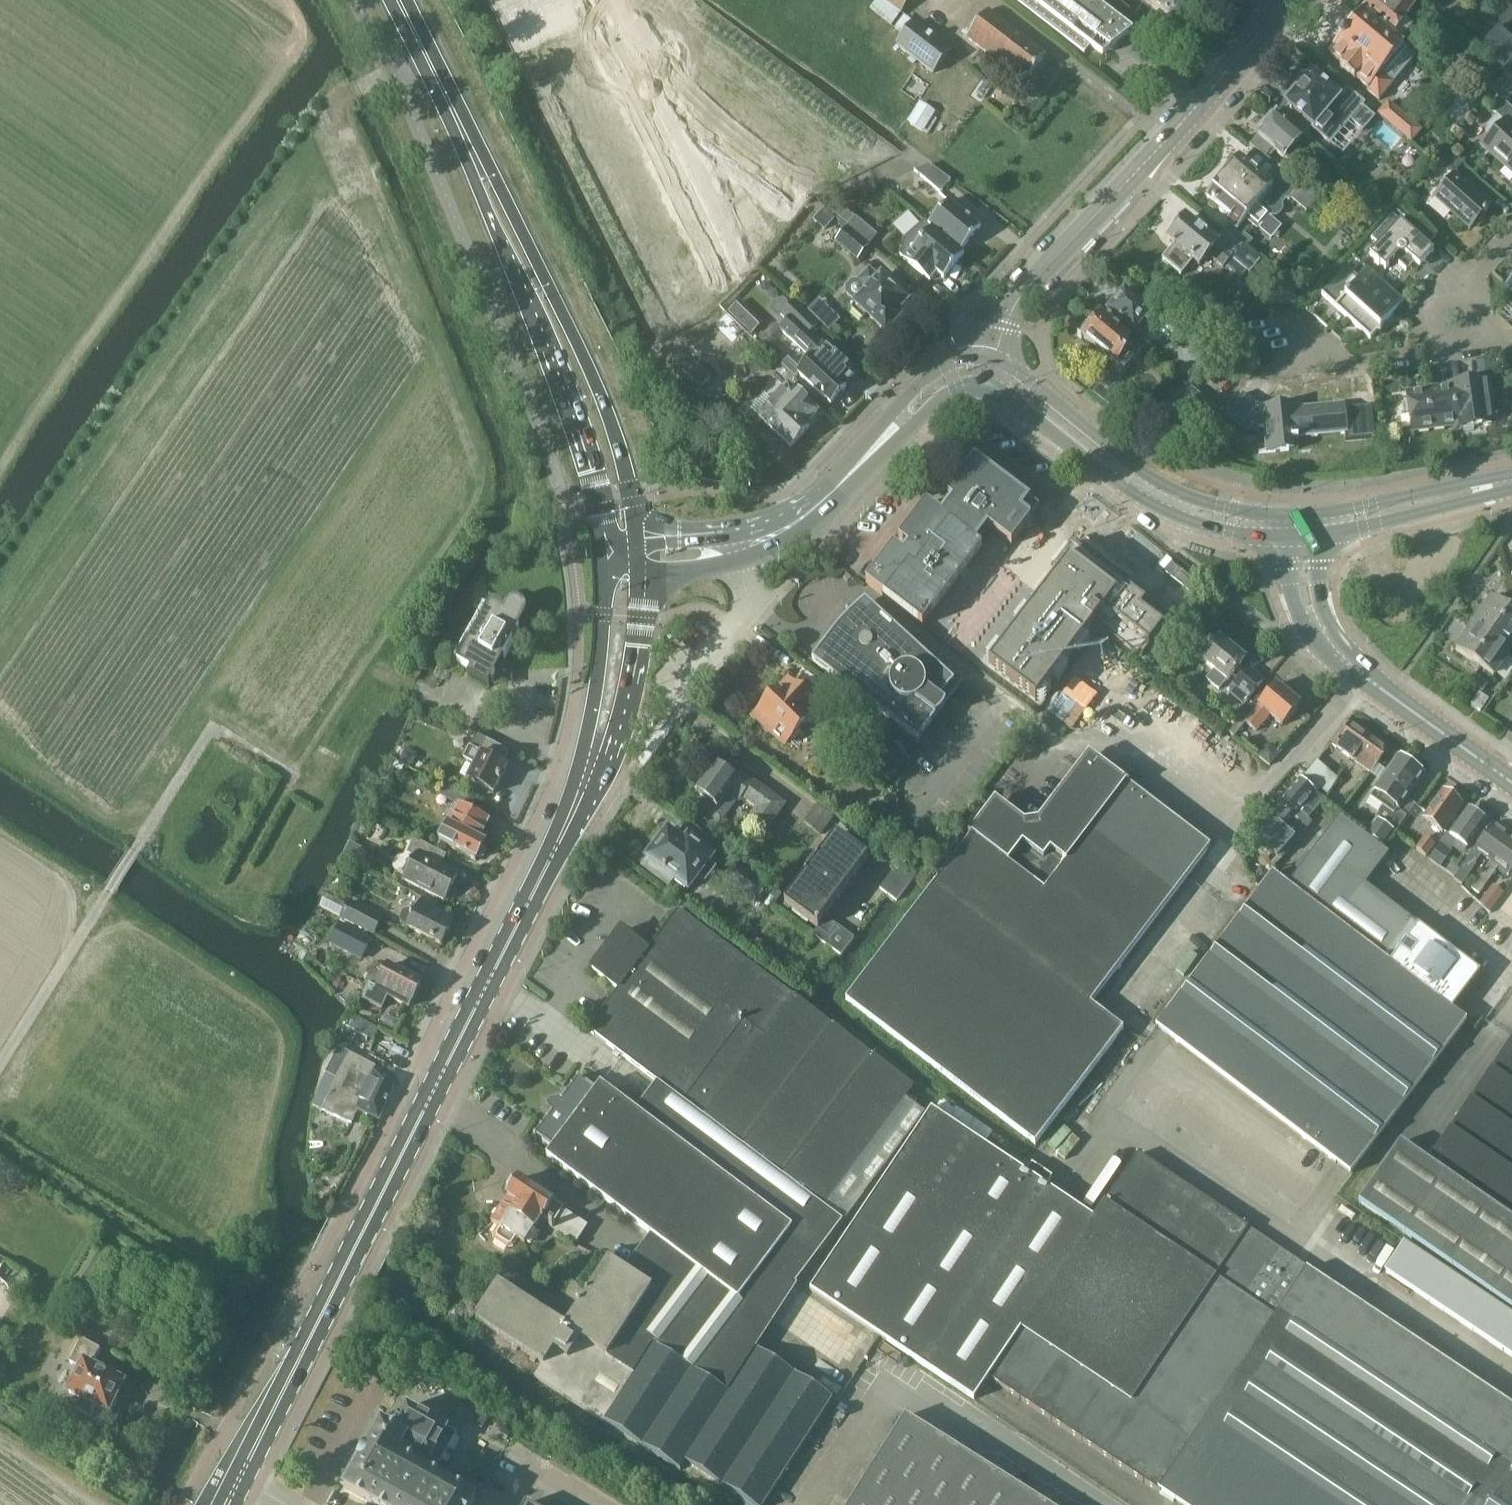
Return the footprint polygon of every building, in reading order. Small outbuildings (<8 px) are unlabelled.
[(870,9),(892,26),(913,0),(877,0),(870,9)] [(1081,54),(1098,33),(1114,46),(1132,33),(1091,0),(1015,0),(1081,54)] [(1173,22),(1179,22),(1196,0),(1145,0),(1173,22)] [(1364,14),(1397,41),(1401,44),(1413,29),(1409,25),(1422,9),(1412,0),(1375,0),(1364,14)] [(1024,82),(1046,54),(988,9),(966,37),(1024,82)] [(1511,34),(1511,12),(1508,9),(1491,28),(1496,32),(1506,41),(1511,34)] [(1403,47),(1403,46),(1401,44),(1397,41),(1364,14),(1362,12),(1351,25),(1347,22),(1338,33),(1338,41),(1327,55),(1341,66),(1340,67),(1380,99),(1393,83),(1382,74),(1404,47),(1403,47)] [(895,29),(903,35),(895,46),(933,74),(949,51),(911,24),(913,21),(905,16),(895,29)] [(596,25),(553,47),(565,71),(556,75),(562,87),(583,76),(577,64),(608,49),(596,25)] [(1506,41),(1496,32),(1482,49),(1507,70),(1511,64),(1511,46),(1506,41)] [(687,60),(670,72),(685,91),(689,88),(721,65),(699,35),(679,49),(687,60)] [(721,65),(689,88),(704,107),(728,90),(735,100),(755,86),(747,76),(739,81),(725,62),(721,65)] [(583,76),(562,87),(567,98),(576,94),(587,116),(630,94),(619,73),(589,88),(583,76)] [(1286,104),(1320,133),(1331,142),(1352,118),(1364,128),(1376,114),(1364,104),(1365,102),(1347,87),(1339,97),(1311,73),(1286,104)] [(749,112),(732,123),(747,143),(751,140),(782,117),(761,87),(741,101),(749,112)] [(630,94),(587,116),(597,137),(589,142),(594,153),(616,143),(610,131),(641,116),(630,94)] [(1492,136),(1483,146),(1511,172),(1511,109),(1501,99),(1491,109),(1498,115),(1487,126),(1488,132),(1492,136)] [(938,119),(934,116),(937,111),(922,102),(909,123),(928,135),(938,119)] [(1409,139),(1419,127),(1390,103),(1380,114),(1409,139)] [(1295,162),(1302,154),(1293,146),(1301,137),(1275,114),(1257,136),(1258,137),(1251,145),(1264,157),(1271,149),(1283,158),(1286,154),(1295,162)] [(830,133),(787,165),(803,188),(820,176),(827,186),(855,166),(844,152),(830,133)] [(616,143),(594,153),(600,165),(609,160),(620,182),(663,161),(652,139),(622,154),(616,143)] [(1455,172),(1463,163),(1444,145),(1436,154),(1455,172)] [(1320,196),(1303,184),(1276,166),(1264,181),(1238,159),(1206,197),(1229,217),(1226,220),(1238,229),(1246,220),(1257,229),(1269,215),(1271,216),(1273,217),(1278,216),(1279,216),(1282,213),(1283,211),(1283,209),(1284,207),(1283,204),(1286,200),(1288,202),(1291,198),(1307,212),(1320,196)] [(663,161),(620,182),(630,204),(622,208),(627,220),(638,214),(649,209),(643,198),(674,182),(663,161)] [(931,163),(929,164),(914,173),(940,194),(951,178),(931,163)] [(1305,180),(1321,191),(1326,183),(1309,173),(1305,180)] [(1468,228),(1490,204),(1456,173),(1434,197),(1468,228)] [(928,223),(962,252),(982,229),(947,200),(928,223)] [(1369,228),(1383,211),(1371,200),(1357,218),(1369,228)] [(638,214),(627,220),(633,231),(642,227),(652,249),(696,227),(685,206),(654,221),(649,209),(638,214)] [(1418,221),(1410,231),(1393,216),(1372,239),(1378,244),(1370,254),(1385,268),(1393,259),(1406,270),(1419,255),(1425,260),(1433,251),(1428,247),(1436,237),(1418,221)] [(857,217),(855,220),(848,228),(870,246),(877,238),(876,238),(879,235),(857,217)] [(1252,253),(1251,254),(1225,232),(1216,243),(1185,219),(1168,240),(1174,245),(1162,260),(1181,276),(1193,261),(1199,266),(1209,253),(1241,279),(1247,271),(1250,273),(1261,260),(1252,253)] [(962,252),(928,223),(922,229),(918,225),(902,237),(899,257),(928,282),(935,274),(942,280),(964,255),(962,252)] [(696,227),(652,249),(663,271),(654,275),(660,286),(664,285),(682,276),(676,264),(706,249),(696,227)] [(848,228),(836,242),(858,260),(870,246),(848,228)] [(682,276),(664,285),(682,322),(712,307),(706,295),(725,286),(712,261),(682,276)] [(1322,295),(1335,307),(1371,338),(1376,332),(1379,331),(1380,327),(1404,300),(1368,269),(1360,278),(1347,267),(1322,295)] [(851,290),(851,295),(860,303),(854,310),(866,321),(868,317),(886,333),(900,317),(897,315),(910,301),(893,286),(896,283),(886,274),(881,279),(872,271),(861,283),(856,284),(851,290)] [(1169,327),(1124,290),(1107,311),(1137,335),(1137,334),(1141,337),(1151,326),(1163,336),(1169,341),(1170,340),(1179,347),(1184,340),(1169,327)] [(829,328),(841,317),(820,296),(808,307),(829,328)] [(753,331),(760,324),(738,302),(730,310),(753,331)] [(779,333),(812,362),(800,375),(831,404),(846,387),(844,385),(853,374),(824,348),(810,336),(818,327),(792,304),(780,318),(787,325),(779,333)] [(1083,340),(1113,364),(1104,375),(1120,388),(1129,377),(1124,372),(1132,361),(1120,352),(1130,340),(1101,317),(1083,340)] [(1216,351),(1224,341),(1206,326),(1198,336),(1216,351)] [(670,335),(659,340),(663,349),(674,344),(670,335)] [(782,365),(795,377),(802,371),(789,358),(782,365)] [(694,359),(683,371),(701,388),(712,377),(694,359)] [(1452,388),(1451,388),(1456,423),(1455,423),(1456,427),(1461,426),(1461,429),(1474,428),(1473,425),(1492,422),(1485,379),(1452,384),(1452,388)] [(808,424),(818,413),(788,385),(759,417),(792,446),(810,426),(808,424)] [(1413,429),(1455,423),(1456,423),(1451,388),(1408,394),(1409,399),(1405,400),(1407,410),(1410,410),(1413,429)] [(1297,438),(1346,431),(1342,403),(1298,409),(1298,405),(1263,410),(1244,396),(1228,419),(1249,433),(1252,434),(1255,433),(1258,432),(1261,454),(1299,449),(1297,438)] [(871,577),(867,582),(920,622),(979,544),(975,541),(987,526),(1011,544),(1038,508),(1028,500),(1032,494),(985,458),(980,464),(975,460),(948,495),(954,500),(943,514),(927,502),(926,504),(923,508),(922,507),(903,532),(904,533),(900,538),(910,546),(905,553),(894,546),(891,550),(890,550),(870,576),(871,577)] [(1038,703),(1098,625),(1146,662),(1174,625),(1078,552),(990,666),(1038,703)] [(1511,651),(1511,650),(1511,613),(1492,599),(1473,626),(1511,651)] [(492,602),(490,607),(457,671),(468,677),(465,683),(487,694),(497,676),(513,685),(513,668),(503,663),(523,624),(527,616),(528,612),(527,608),(525,605),(522,602),(519,600),(515,600),(511,600),(507,602),(505,605),(503,608),(492,602)] [(839,626),(812,661),(917,742),(935,719),(938,717),(940,716),(942,713),(944,711),(945,708),(946,706),(945,705),(963,682),(926,654),(925,656),(865,602),(861,605),(850,615),(839,626)] [(1511,651),(1473,626),(1455,652),(1493,678),(1511,651)] [(1223,685),(1226,681),(1245,659),(1219,637),(1210,647),(1193,633),(1185,641),(1203,656),(1200,659),(1214,671),(1211,674),(1211,680),(1219,685),(1223,685)] [(1161,647),(1143,670),(1159,682),(1168,671),(1157,662),(1166,651),(1161,647)] [(1263,681),(1247,668),(1232,686),(1247,699),(1263,681)] [(817,708),(788,682),(756,717),(785,744),(808,719),(814,725),(824,714),(817,708)] [(1276,685),(1248,718),(1239,710),(1224,728),(1235,737),(1247,723),(1256,731),(1270,715),(1282,725),(1299,705),(1276,685)] [(1479,694),(1471,706),(1480,713),(1489,700),(1479,694)] [(1353,760),(1369,738),(1346,722),(1330,744),(1353,760)] [(479,735),(475,741),(466,759),(478,766),(469,781),(495,795),(509,769),(503,765),(510,752),(479,735)] [(1369,738),(1353,760),(1371,773),(1387,750),(1369,738)] [(889,780),(906,758),(891,744),(873,768),(889,780)] [(1366,797),(1391,815),(1420,774),(1395,756),(1366,797)] [(751,783),(720,760),(696,792),(709,801),(702,810),(716,820),(722,819),(738,797),(741,799),(743,797),(758,808),(751,817),(767,829),(786,803),(754,780),(751,783)] [(1329,795),(1340,779),(1317,760),(1305,775),(1329,795)] [(1036,1146),(1088,1078),(1124,1031),(1091,1005),(1211,848),(1125,782),(1121,788),(1089,764),(1030,842),(994,814),(976,838),(971,835),(845,1001),(1036,1146)] [(1279,805),(1307,830),(1313,822),(1307,817),(1322,799),(1301,780),(1279,805)] [(492,819),(478,813),(482,805),(444,785),(439,794),(457,804),(451,817),(452,817),(440,841),(477,859),(479,856),(483,855),(485,850),(483,847),(486,842),(482,840),(492,819)] [(1443,832),(1462,804),(1443,791),(1423,818),(1443,832)] [(817,804),(803,822),(820,834),(833,816),(817,804)] [(1307,830),(1279,805),(1252,836),(1252,840),(1262,849),(1266,849),(1267,848),(1277,857),(1273,862),(1277,866),(1297,841),(1298,841),(1307,830)] [(1383,809),(1365,834),(1383,847),(1405,816),(1395,809),(1391,815),(1383,809)] [(1468,809),(1449,835),(1448,834),(1442,844),(1441,843),(1429,860),(1441,868),(1453,851),(1451,850),(1458,841),(1467,847),(1486,821),(1468,809)] [(1339,817),(1287,885),(1390,963),(1418,926),(1365,885),(1388,855),(1339,817)] [(1474,849),(1454,879),(1463,885),(1477,864),(1476,864),(1482,855),(1491,861),(1491,862),(1492,861),(1509,838),(1491,825),(1474,849)] [(706,884),(717,869),(709,863),(713,858),(680,834),(676,839),(667,832),(642,866),(668,885),(672,879),(688,891),(698,877),(706,884)] [(837,834),(784,903),(817,928),(812,935),(841,956),(855,937),(825,916),(869,858),(837,834)] [(1416,849),(1420,852),(1427,857),(1436,844),(1425,836),(1416,849)] [(446,902),(460,874),(442,864),(447,854),(415,838),(407,853),(414,856),(402,880),(446,902)] [(1491,861),(1472,888),(1479,894),(1498,867),(1508,873),(1511,868),(1511,840),(1509,838),(1492,861),(1491,862),(1491,861)] [(757,903),(768,887),(736,864),(725,879),(757,903)] [(881,886),(897,899),(912,879),(895,867),(881,886)] [(1156,1026),(1172,1038),(1349,1174),(1466,1021),(1451,1010),(1390,963),(1287,885),(1272,874),(1266,881),(1156,1026)] [(326,896),(320,908),(358,927),(373,935),(374,935),(382,919),(350,903),(348,907),(326,896)] [(408,927),(408,928),(442,945),(453,918),(434,908),(437,903),(424,896),(415,913),(410,910),(406,910),(404,912),(400,918),(401,921),(402,924),(408,927)] [(911,1086),(725,946),(677,911),(647,950),(621,931),(592,969),(618,989),(587,1030),(636,1066),(658,1083),(637,1112),(600,1085),(596,1091),(578,1079),(534,1138),(551,1151),(547,1158),(640,1227),(650,1235),(773,1326),(801,1285),(798,1282),(843,1221),(843,1222),(926,1112),(904,1096),(911,1086)] [(1418,926),(1390,963),(1451,1010),(1480,973),(1460,958),(1463,955),(1455,948),(1452,952),(1418,926)] [(358,927),(352,940),(367,948),(373,935),(358,927)] [(340,973),(369,987),(363,999),(383,1009),(389,997),(409,1008),(422,981),(388,964),(377,986),(371,978),(381,959),(354,945),(340,973)] [(361,1032),(374,1040),(380,1029),(358,1016),(352,1027),(361,1032)] [(361,1032),(352,1027),(345,1039),(354,1044),(361,1032)] [(1429,1160),(1402,1141),(1359,1203),(1511,1308),(1511,1040),(1429,1160)] [(357,1109),(379,1119),(397,1078),(375,1068),(376,1064),(339,1048),(327,1071),(312,1105),(351,1122),(357,1109)] [(630,1086),(624,1097),(638,1105),(644,1095),(630,1086)] [(932,1109),(811,1290),(976,1395),(988,1377),(1181,1504),(1511,1504),(1511,1406),(1138,1154),(1095,1218),(1046,1185),(1053,1175),(1032,1162),(1025,1171),(932,1109)] [(1289,1134),(1275,1154),(1306,1174),(1319,1154),(1289,1134)] [(588,1226),(520,1180),(518,1182),(512,1182),(507,1189),(508,1193),(510,1195),(508,1198),(509,1199),(504,1207),(502,1206),(491,1223),(498,1227),(493,1234),(494,1240),(507,1248),(512,1247),(517,1240),(523,1244),(539,1220),(575,1245),(588,1226)] [(751,1309),(650,1235),(623,1271),(609,1262),(587,1295),(571,1285),(559,1304),(510,1272),(478,1321),(543,1363),(536,1373),(562,1390),(561,1392),(657,1454),(680,1469),(685,1461),(753,1504),(764,1504),(833,1398),(758,1348),(773,1326),(751,1309)] [(1511,1359),(1511,1317),(1402,1241),(1381,1270),(1511,1359)] [(109,1411),(123,1382),(90,1366),(97,1350),(79,1342),(68,1364),(80,1369),(70,1391),(85,1398),(79,1410),(93,1416),(98,1406),(109,1411)] [(457,1489),(398,1456),(404,1444),(441,1464),(457,1434),(407,1406),(394,1430),(382,1424),(345,1489),(373,1504),(473,1504),(476,1499),(457,1489)] [(466,1424),(479,1431),(485,1420),(472,1413),(466,1424)] [(906,1416),(850,1504),(1047,1504),(906,1416)]
